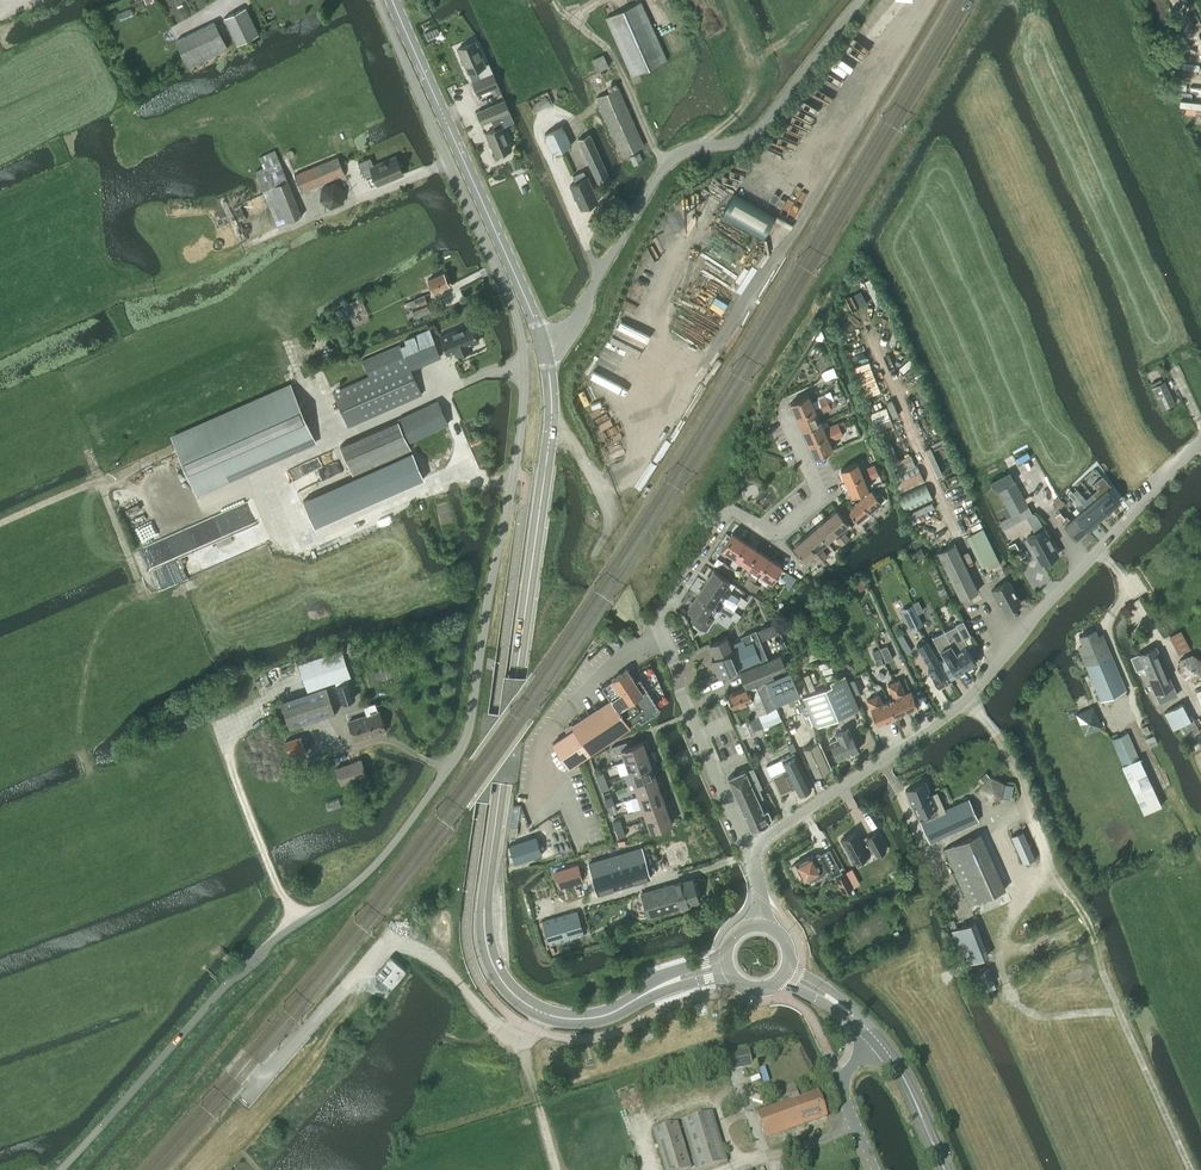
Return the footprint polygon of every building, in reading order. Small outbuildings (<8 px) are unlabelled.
[(632,76),(667,60),(640,2),(605,17),(632,76)] [(246,6),(225,17),(236,42),(258,31),(246,6)] [(189,68),(228,50),(214,21),(175,40),(189,68)] [(478,40),(458,49),(468,73),(472,82),(477,94),(491,88),(494,86),(497,85),(478,40)] [(644,146),(618,88),(596,98),(622,155),(644,146)] [(553,104),(547,91),(528,100),(533,113),(553,104)] [(504,100),(477,112),(482,123),(491,119),(495,129),(486,133),(495,155),(499,154),(501,155),(506,152),(507,150),(511,148),(502,127),(513,122),(504,100)] [(563,126),(544,134),(553,153),(571,145),(563,126)] [(599,187),(611,182),(589,134),(578,139),(599,187)] [(258,157),(263,168),(255,171),(263,191),(262,191),(277,226),(302,215),(288,180),(287,180),(275,150),(258,157)] [(633,165),(643,161),(639,153),(630,156),(633,165)] [(337,157),(294,175),(301,192),(344,174),(337,157)] [(370,158),(358,163),(364,177),(372,174),(377,186),(403,175),(396,157),(373,167),(370,158)] [(591,204),(598,201),(587,177),(586,178),(583,171),(572,176),(575,183),(570,185),(581,209),(583,208),(586,209),(590,207),(591,204)] [(343,204),(345,190),(334,181),(321,186),(319,200),(330,209),(343,204)] [(734,192),(721,215),(763,238),(776,216),(734,192)] [(443,272),(427,280),(433,293),(435,296),(444,292),(443,288),(449,285),(443,272)] [(441,305),(430,309),(424,295),(409,301),(409,300),(402,302),(405,309),(411,307),(411,309),(409,310),(410,312),(406,314),(409,320),(416,318),(431,312),(433,315),(443,310),(441,305)] [(471,323),(439,337),(446,354),(454,351),(456,356),(471,349),(469,345),(478,341),(471,323)] [(369,375),(368,376),(332,391),(348,427),(422,394),(411,370),(441,356),(429,329),(404,340),(406,344),(402,346),(401,343),(363,360),(369,375)] [(1162,409),(1172,404),(1162,383),(1151,388),(1162,409)] [(289,385),(170,437),(194,493),(314,441),(289,385)] [(809,394),(790,403),(796,416),(834,400),(831,393),(812,402),(809,394)] [(834,400),(796,416),(802,430),(821,422),(818,415),(824,411),(824,412),(831,409),(831,408),(836,406),(834,400)] [(397,420),(398,421),(340,446),(352,474),(411,449),(408,443),(448,424),(437,401),(397,420)] [(821,422),(802,430),(809,444),(841,429),(846,427),(843,421),(838,423),(824,429),(821,422)] [(841,429),(809,444),(815,457),(833,449),(830,442),(843,435),(841,429)] [(479,436),(469,440),(471,446),(481,442),(479,436)] [(423,478),(424,478),(412,452),(303,500),(314,526),(423,478)] [(857,462),(840,469),(846,483),(863,475),(857,462)] [(866,468),(869,473),(876,470),(874,464),(866,468)] [(917,466),(893,477),(901,494),(925,483),(917,466)] [(879,475),(876,470),(869,473),(871,478),(879,475)] [(863,475),(846,483),(851,496),(857,493),(867,489),(869,489),(866,483),(863,475)] [(1098,489),(1092,494),(1096,498),(1105,509),(1107,511),(1118,502),(1107,488),(1110,485),(1102,476),(1100,477),(1093,483),(1098,489)] [(1028,506),(1014,481),(997,490),(1011,515),(1000,521),(1004,528),(1020,520),(1016,512),(1028,506)] [(933,499),(926,483),(898,496),(906,512),(933,499)] [(1076,488),(1072,492),(1077,497),(1082,503),(1086,500),(1085,499),(1081,494),(1076,488)] [(867,489),(857,493),(860,500),(859,501),(870,513),(882,503),(881,503),(881,502),(875,495),(874,494),(871,490),(868,492),(867,489)] [(879,491),(875,495),(881,502),(885,499),(879,491)] [(1082,503),(1085,506),(1085,507),(1097,520),(1107,511),(1105,509),(1096,498),(1092,494),(1085,499),(1086,500),(1082,503)] [(1062,501),(1059,497),(1058,497),(1052,503),(1056,508),(1063,502),(1062,501)] [(1077,497),(1073,501),(1077,506),(1076,507),(1080,512),(1075,516),(1086,529),(1097,520),(1085,507),(1085,506),(1082,503),(1077,497)] [(859,501),(847,511),(858,524),(858,523),(870,513),(859,501)] [(837,509),(826,519),(837,533),(848,524),(837,509)] [(1060,512),(1056,515),(1076,538),(1086,529),(1075,516),(1070,520),(1066,516),(1065,518),(1060,512)] [(1028,538),(1025,540),(1031,552),(1034,550),(1036,553),(1041,563),(1058,554),(1044,528),(1041,523),(1037,516),(1033,513),(1032,513),(1026,517),(1032,528),(1034,533),(1027,537),(1028,538)] [(826,519),(815,528),(827,542),(837,533),(826,519)] [(1000,563),(983,527),(966,535),(981,566),(984,565),(986,570),(1000,563)] [(815,528),(804,537),(816,551),(827,542),(815,528)] [(732,532),(721,549),(729,554),(734,557),(745,541),(732,532)] [(844,532),(840,535),(845,541),(849,538),(844,532)] [(840,545),(845,541),(840,535),(835,539),(840,545)] [(803,562),(806,565),(809,562),(806,559),(811,555),(819,563),(823,560),(818,553),(816,551),(804,537),(793,546),(805,560),(803,562)] [(729,565),(724,571),(730,575),(740,561),(746,566),(757,549),(745,541),(734,557),(729,565)] [(955,543),(937,552),(961,600),(978,591),(955,543)] [(753,570),(743,584),(749,588),(753,581),(758,574),(770,557),(757,549),(746,566),(753,570)] [(822,550),(818,553),(823,560),(828,556),(822,550)] [(770,557),(758,574),(764,578),(771,582),(782,566),(770,557)] [(724,561),(719,568),(724,571),(729,565),(724,561)] [(705,582),(727,598),(731,593),(724,588),(729,580),(714,569),(705,582)] [(866,587),(861,578),(850,584),(854,593),(866,587)] [(1022,603),(1009,579),(990,590),(998,605),(1000,604),(1004,613),(1022,603)] [(753,581),(749,588),(755,592),(760,585),(759,585),(753,581)] [(727,598),(705,582),(696,595),(719,610),(722,605),(721,604),(725,597),(727,598)] [(719,610),(696,595),(688,608),(695,613),(691,620),(706,630),(714,618),(712,617),(717,609),(718,610),(719,610)] [(741,596),(736,603),(742,608),(747,601),(741,596)] [(918,600),(913,602),(918,613),(923,610),(918,600)] [(913,604),(900,610),(910,631),(923,625),(913,604)] [(741,615),(740,615),(735,611),(730,618),(736,622),(741,615)] [(951,645),(955,652),(966,669),(976,663),(960,640),(970,636),(962,620),(955,624),(956,626),(944,632),(951,645)] [(773,624),(759,630),(762,637),(776,631),(773,624)] [(1181,629),(1169,636),(1179,653),(1190,647),(1181,629)] [(727,636),(709,644),(713,652),(715,657),(757,639),(758,638),(755,630),(740,636),(741,639),(730,643),(727,636)] [(1079,636),(1083,646),(1079,648),(1081,652),(1079,652),(1082,659),(1085,667),(1086,667),(1101,701),(1126,690),(1103,637),(1099,639),(1095,630),(1079,636)] [(951,645),(944,632),(932,638),(938,651),(941,650),(946,658),(939,662),(950,679),(966,669),(955,652),(951,645)] [(715,657),(712,658),(715,667),(762,647),(758,638),(757,639),(715,657)] [(950,679),(939,662),(926,640),(917,645),(930,668),(928,669),(938,686),(950,679)] [(887,646),(880,649),(886,662),(892,659),(887,646)] [(1177,695),(1156,646),(1138,654),(1131,657),(1136,671),(1144,668),(1156,696),(1157,696),(1160,703),(1177,695)] [(341,647),(298,662),(308,691),(326,685),(325,683),(334,680),(347,676),(350,675),(341,647)] [(762,647),(715,667),(719,675),(766,656),(762,647)] [(1192,653),(1180,659),(1178,672),(1189,681),(1200,676),(1200,660),(1192,653)] [(745,687),(727,695),(730,702),(733,709),(745,704),(750,717),(776,706),(765,682),(765,680),(774,676),(772,672),(786,666),(781,654),(738,671),(745,687)] [(574,729),(553,743),(568,767),(576,762),(599,746),(630,726),(629,725),(632,723),(638,718),(640,721),(658,710),(659,709),(653,701),(641,682),(640,681),(636,683),(627,669),(611,679),(611,680),(620,693),(605,702),(572,725),(574,729)] [(347,676),(334,680),(341,702),(342,701),(343,702),(349,700),(348,699),(355,697),(347,676)] [(803,696),(802,697),(803,699),(809,713),(815,728),(856,710),(852,702),(841,676),(836,678),(830,681),(831,684),(803,696)] [(793,677),(769,687),(778,707),(802,697),(793,677)] [(899,679),(893,682),(906,712),(918,707),(916,702),(911,690),(905,692),(899,679)] [(891,682),(887,684),(893,698),(888,700),(895,717),(905,713),(906,712),(893,682),(891,682)] [(308,691),(280,700),(281,702),(290,728),(335,713),(332,702),(326,685),(308,691)] [(879,694),(866,699),(868,702),(878,725),(891,719),(895,717),(888,700),(884,702),(882,702),(879,694)] [(365,715),(348,721),(355,741),(385,731),(378,711),(377,711),(375,703),(363,707),(365,715)] [(1170,709),(1164,713),(1170,724),(1173,730),(1179,727),(1179,726),(1185,739),(1200,732),(1193,719),(1192,719),(1191,720),(1182,703),(1170,709)] [(776,707),(758,715),(764,728),(781,721),(776,707)] [(744,719),(739,708),(733,711),(738,721),(744,719)] [(1093,708),(1077,715),(1085,734),(1101,727),(1093,708)] [(748,719),(740,722),(746,736),(754,733),(748,719)] [(858,750),(848,728),(836,734),(837,738),(829,741),(837,759),(858,750)] [(1127,732),(1111,739),(1122,765),(1139,758),(1127,732)] [(304,736),(285,743),(291,759),(309,753),(304,736)] [(621,750),(625,761),(647,753),(646,748),(649,746),(647,739),(627,746),(626,742),(611,747),(613,753),(621,750)] [(829,768),(817,741),(803,747),(815,774),(829,768)] [(786,769),(771,776),(780,795),(795,788),(798,794),(811,788),(794,752),(781,759),(786,769)] [(625,761),(629,773),(655,763),(653,756),(649,758),(647,753),(625,761)] [(366,775),(360,760),(336,768),(341,784),(366,775)] [(629,773),(633,784),(656,776),(654,771),(657,770),(655,763),(629,773)] [(750,768),(745,770),(728,777),(750,829),(772,820),(768,809),(763,811),(758,799),(763,797),(759,788),(762,787),(753,767),(750,768)] [(596,775),(599,783),(606,781),(603,773),(596,775)] [(984,784),(979,789),(986,802),(999,799),(1002,796),(1010,798),(1013,785),(1004,783),(990,776),(989,777),(986,774),(981,780),(984,784)] [(633,784),(637,796),(663,786),(661,780),(657,781),(656,776),(633,784)] [(606,781),(599,783),(602,791),(609,789),(606,781)] [(925,782),(905,791),(912,806),(911,807),(914,815),(916,814),(917,816),(924,813),(925,818),(945,809),(937,792),(930,794),(925,782)] [(637,796),(641,808),(664,799),(662,794),(666,793),(663,786),(637,796)] [(604,799),(607,807),(614,804),(611,796),(604,799)] [(925,818),(919,821),(929,843),(978,821),(968,798),(945,809),(925,818)] [(641,808),(645,819),(672,810),(669,803),(666,804),(664,799),(641,808)] [(617,812),(614,804),(607,807),(610,815),(617,812)] [(674,816),(672,810),(645,819),(650,831),(672,823),(671,818),(674,816)] [(613,822),(615,830),(623,827),(620,819),(613,822)] [(516,836),(517,826),(510,825),(509,835),(516,836)] [(618,838),(626,835),(623,827),(615,830),(618,838)] [(876,855),(885,851),(875,833),(866,838),(867,838),(862,841),(857,831),(840,840),(853,863),(869,854),(868,853),(873,851),(876,855)] [(971,837),(943,849),(969,905),(996,893),(971,837)] [(642,848),(589,864),(598,893),(651,878),(642,848)] [(795,864),(796,864),(791,866),(796,875),(800,873),(804,880),(811,876),(812,879),(827,871),(829,877),(840,871),(834,861),(833,862),(831,859),(832,858),(829,851),(819,856),(818,854),(813,857),(812,855),(795,864)] [(583,880),(578,864),(554,871),(559,887),(583,880)] [(843,893),(852,888),(844,873),(835,878),(843,893)] [(680,907),(680,906),(699,900),(693,878),(642,893),(648,916),(680,907)] [(585,935),(577,911),(542,921),(549,946),(585,935)] [(975,921),(951,930),(956,941),(980,932),(975,921)] [(387,973),(382,979),(391,987),(405,969),(390,956),(385,962),(392,967),(387,973)] [(752,1067),(748,1050),(726,1055),(729,1071),(752,1067)] [(786,1087),(791,1101),(756,1113),(766,1140),(827,1118),(817,1092),(799,1098),(794,1084),(786,1087)] [(681,1122),(695,1169),(702,1169),(727,1162),(712,1112),(681,1122)] [(665,1169),(686,1169),(691,1169),(677,1123),(653,1130),(665,1169)]
